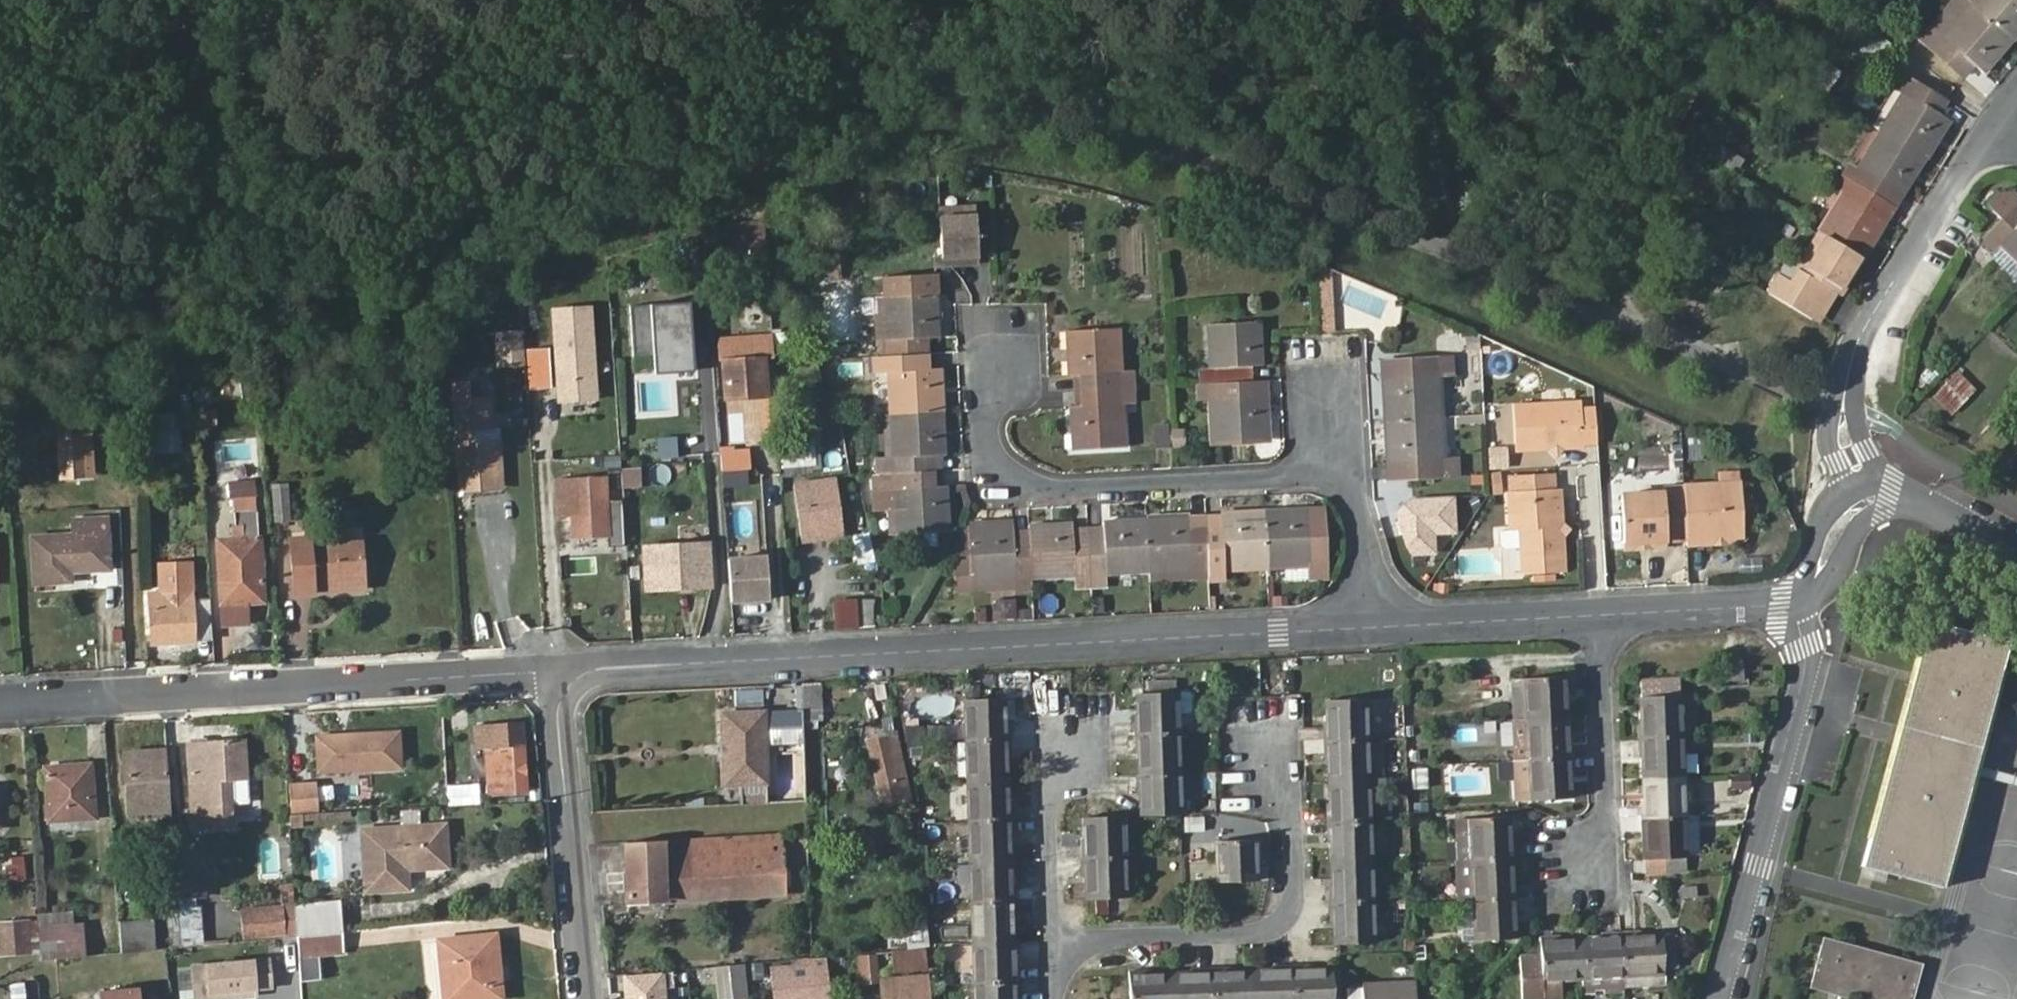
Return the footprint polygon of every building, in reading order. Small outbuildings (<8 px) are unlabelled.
[(2010,39),(2016,30),(2016,0),(1973,0),(1969,4),(2010,39)] [(1932,48),(1962,73),(1972,61),(1983,70),(2010,39),(1969,4),(1932,48)] [(1819,58),(1803,83),(1824,96),(1839,71),(1819,58)] [(1903,92),(1911,78),(1897,69),(1888,83),(1901,90),(1903,92)] [(1878,129),(1924,157),(1947,119),(1935,111),(1943,98),(1911,78),(1903,92),(1901,90),(1878,129)] [(1901,194),(1924,157),(1878,129),(1855,167),(1858,168),(1850,181),(1881,200),(1889,187),(1901,194)] [(1721,145),(1714,158),(1737,172),(1745,159),(1721,145)] [(1831,187),(1839,193),(1843,194),(1850,181),(1839,174),(1831,187)] [(1817,230),(1862,258),(1885,220),(1872,213),(1881,200),(1850,181),(1843,194),(1839,193),(1817,230)] [(1881,200),(1893,207),(1901,194),(1889,187),(1881,200)] [(1998,220),(2015,203),(2011,191),(1994,191),(1982,204),(1998,220)] [(1885,220),(1893,207),(1881,200),(1872,213),(1885,220)] [(2015,203),(1998,220),(1976,242),(1987,252),(1994,244),(2016,265),(2016,205),(2015,203)] [(976,207),(940,209),(942,258),(978,257),(976,207)] [(766,220),(740,220),(740,258),(766,258),(766,220)] [(1839,295),(1862,258),(1817,230),(1795,267),(1799,270),(1790,284),(1776,275),(1770,285),(1810,316),(1819,302),(1827,288),(1835,292),(1839,295)] [(1987,252),(2016,281),(2016,265),(1994,244),(1987,252)] [(931,259),(932,266),(978,264),(978,257),(942,258),(931,259)] [(1332,268),(1316,262),(1320,334),(1334,333),(1332,268)] [(892,354),(926,352),(925,336),(938,336),(934,273),(883,275),(887,338),(891,338),(892,354)] [(1770,285),(1766,292),(1809,318),(1810,316),(1770,285)] [(1819,302),(1826,306),(1835,292),(1827,288),(1819,302)] [(1810,316),(1816,321),(1826,306),(1819,302),(1810,316)] [(554,404),(596,403),(595,306),(552,307),(554,404)] [(1214,384),(1248,382),(1247,367),(1262,367),(1259,321),(1207,324),(1209,369),(1197,370),(1198,385),(1214,384)] [(494,330),(493,367),(523,368),(524,331),(494,330)] [(1082,390),(1133,388),(1132,373),(1120,373),(1118,330),(1065,332),(1067,376),(1073,376),(1081,375),(1082,390)] [(523,348),(526,388),(547,387),(545,347),(523,348)] [(718,349),(722,406),(764,403),(761,365),(765,365),(765,351),(738,352),(738,347),(718,349)] [(644,357),(647,396),(679,393),(679,392),(676,349),(650,351),(651,357),(644,357)] [(887,370),(890,413),(941,410),(939,367),(927,368),(926,352),(892,354),(874,355),(875,371),(887,370)] [(1385,378),(1386,420),(1439,418),(1436,376),(1452,375),(1451,357),(1397,360),(1397,378),(1385,378)] [(1384,361),(1385,378),(1397,378),(1397,360),(1384,361)] [(1974,390),(1955,370),(1930,396),(1949,416),(1974,390)] [(1073,376),(1075,391),(1082,390),(1081,375),(1073,376)] [(1249,398),(1248,382),(1214,384),(1215,399),(1211,399),(1214,442),(1266,439),(1263,397),(1249,398)] [(1134,403),(1133,388),(1082,390),(1083,406),(1075,406),(1069,406),(1072,449),(1124,447),(1122,404),(1134,403)] [(1082,390),(1075,391),(1075,406),(1083,406),(1082,390)] [(451,402),(457,489),(499,487),(497,444),(472,446),(471,431),(491,430),(490,400),(451,402)] [(1594,442),(1593,410),(1579,411),(1578,405),(1514,408),(1516,450),(1548,448),(1563,448),(1579,447),(1580,444),(1594,442)] [(202,428),(219,426),(217,408),(200,410),(202,428)] [(941,410),(890,413),(892,457),(881,457),(882,472),(932,470),(931,456),(939,455),(944,455),(941,410)] [(177,415),(146,417),(146,433),(177,432),(177,415)] [(1439,418),(1386,420),(1388,462),(1401,461),(1401,478),(1457,476),(1456,459),(1441,460),(1439,418)] [(59,423),(60,477),(82,477),(81,422),(59,423)] [(1185,427),(1155,427),(1154,447),(1185,447),(1185,427)] [(177,432),(146,433),(147,453),(178,451),(177,432)] [(659,459),(679,458),(678,436),(657,437),(659,459)] [(782,468),(816,465),(814,437),(780,441),(782,468)] [(1507,445),(1487,448),(1490,469),(1509,467),(1507,445)] [(1563,448),(1548,448),(1555,457),(1563,448)] [(748,451),(719,453),(721,472),(749,470),(748,451)] [(932,470),(940,469),(939,455),(931,456),(932,470)] [(1388,462),(1389,479),(1401,478),(1401,461),(1388,462)] [(667,463),(649,468),(654,485),(672,480),(667,463)] [(642,467),(622,467),(622,490),(642,490),(642,467)] [(941,486),(940,469),(932,470),(932,486),(941,486)] [(882,472),(880,473),(881,490),(886,490),(893,489),(895,532),(948,530),(945,485),(941,486),(932,486),(932,470),(882,472)] [(555,480),(557,514),(605,511),(603,477),(555,480)] [(792,484),(798,539),(840,535),(833,479),(792,484)] [(296,518),(293,481),(278,482),(280,519),(296,518)] [(1684,541),(1684,547),(1700,546),(1699,540),(1724,539),(1724,545),(1741,544),(1739,485),(1681,488),(1682,501),(1684,541)] [(893,489),(886,490),(887,533),(895,532),(893,489)] [(1560,542),(1559,526),(1558,489),(1508,492),(1510,531),(1519,531),(1522,578),(1562,576),(1560,542)] [(1664,542),(1684,541),(1682,501),(1662,502),(1662,496),(1618,498),(1621,544),(1647,542),(1648,550),(1664,549),(1664,542)] [(217,539),(221,617),(245,616),(244,596),(260,596),(257,537),(256,537),(254,501),(233,502),(234,538),(217,539)] [(1264,516),(1266,566),(1309,564),(1309,559),(1325,558),(1323,525),(1307,525),(1306,514),(1264,516)] [(1221,569),(1266,566),(1264,516),(1218,518),(1218,530),(1205,531),(1206,563),(1221,563),(1221,569)] [(1205,531),(1204,518),(1188,519),(1188,531),(1205,531)] [(1218,518),(1204,518),(1205,531),(1218,530),(1218,518)] [(29,539),(32,585),(68,583),(67,573),(107,571),(104,519),(70,521),(71,537),(29,539)] [(1188,519),(1144,521),(1146,572),(1190,569),(1190,564),(1206,563),(1205,531),(1188,531),(1188,519)] [(968,523),(968,530),(1012,528),(1012,521),(968,523)] [(1146,572),(1144,521),(1101,524),(1101,536),(1088,536),(1090,569),(1103,568),(1103,574),(1146,572)] [(1090,569),(1088,536),(1071,537),(1070,525),(1028,527),(1028,530),(1029,539),(1031,577),(1072,575),(1072,569),(1090,569)] [(1568,534),(1559,526),(1560,542),(1568,534)] [(1015,588),(1031,588),(1031,577),(1029,539),(1013,539),(1013,530),(1012,528),(968,530),(970,561),(952,562),(953,591),(983,589),(983,579),(1014,578),(1015,588)] [(1029,539),(1028,530),(1013,530),(1013,539),(1029,539)] [(312,581),(361,579),(360,545),(325,546),(325,544),(311,544),(311,538),(288,539),(291,593),(312,592),(312,581)] [(710,585),(707,542),(643,546),(645,588),(710,585)] [(1621,551),(1648,550),(1647,542),(1621,544),(1621,551)] [(764,558),(727,561),(730,604),(767,601),(764,558)] [(1190,579),(1207,578),(1206,563),(1190,564),(1190,569),(1190,579)] [(1206,563),(1207,578),(1221,577),(1221,569),(1221,563),(1206,563)] [(1090,569),(1090,584),(1104,584),(1103,574),(1103,568),(1090,569)] [(1073,586),(1090,584),(1090,569),(1072,569),(1072,575),(1073,586)] [(1146,572),(1147,581),(1190,579),(1190,569),(1146,572)] [(67,573),(68,583),(107,582),(107,571),(67,573)] [(983,589),(1015,588),(1014,578),(983,579),(983,589)] [(361,589),(361,579),(312,581),(312,592),(361,589)] [(147,601),(149,643),(193,641),(191,590),(146,592),(147,601)] [(210,599),(198,599),(198,637),(209,637),(210,599)] [(836,631),(852,629),(850,602),(834,603),(836,631)] [(1031,620),(1031,604),(990,603),(990,619),(1031,620)] [(2007,640),(1925,619),(1860,864),(1940,886),(2007,640)] [(1565,672),(1521,675),(1523,717),(1562,714),(1561,692),(1565,692),(1565,672)] [(1629,737),(1677,734),(1676,708),(1675,676),(1632,678),(1633,716),(1628,717),(1629,737)] [(788,686),(791,724),(809,722),(806,685),(788,686)] [(750,688),(720,689),(721,708),(750,707),(750,688)] [(1131,714),(1132,733),(1174,732),(1174,711),(1173,690),(1135,692),(1135,714),(1131,714)] [(1184,690),(1173,690),(1174,711),(1185,711),(1188,707),(1188,693),(1184,690)] [(1323,802),(1324,841),(1329,841),(1331,882),(1326,882),(1328,922),(1333,922),(1333,942),(1372,941),(1363,699),(1324,700),(1325,721),(1320,721),(1321,759),(1326,759),(1328,802),(1323,802)] [(960,704),(961,740),(1007,738),(1007,724),(1002,724),(1001,702),(960,704)] [(733,799),(760,797),(753,706),(750,707),(721,708),(711,709),(712,734),(708,738),(709,753),(713,753),(715,781),(732,779),(733,799)] [(1676,708),(1677,734),(1690,733),(1689,707),(1676,708)] [(1564,736),(1562,714),(1523,717),(1525,757),(1569,754),(1568,736),(1564,736)] [(315,772),(403,773),(403,732),(315,731),(315,772)] [(1138,773),(1176,772),(1174,732),(1132,733),(1133,755),(1137,755),(1138,773)] [(1636,776),(1679,774),(1677,734),(1629,737),(1630,757),(1635,757),(1636,776)] [(864,738),(870,804),(889,802),(886,774),(896,773),(891,736),(864,738)] [(961,740),(963,781),(1003,780),(1003,762),(1008,761),(1007,738),(961,740)] [(244,777),(242,740),(187,742),(190,823),(227,821),(226,777),(244,777)] [(1383,740),(1371,740),(1372,776),(1383,776),(1383,740)] [(524,791),(521,743),(484,747),(487,794),(524,791)] [(168,810),(163,748),(121,752),(126,813),(168,810)] [(1569,775),(1569,754),(1525,757),(1527,798),(1566,795),(1566,775),(1569,775)] [(63,770),(43,771),(47,818),(92,815),(88,763),(62,764),(63,770)] [(1413,767),(1413,820),(1429,820),(1429,767),(1413,767)] [(1133,773),(1134,793),(1139,792),(1139,814),(1177,813),(1176,772),(1138,773),(1133,773)] [(886,774),(889,802),(899,802),(896,773),(886,774)] [(1633,817),(1681,815),(1679,774),(1636,776),(1637,796),(1632,797),(1633,817)] [(963,781),(965,820),(1010,819),(1010,801),(1004,802),(1003,780),(963,781)] [(321,808),(320,785),(291,787),(292,811),(321,808)] [(1509,854),(1514,854),(1513,834),(1508,834),(1507,813),(1467,815),(1469,856),(1509,854)] [(1083,837),(1084,858),(1127,856),(1126,815),(1087,816),(1088,837),(1083,837)] [(1682,855),(1681,815),(1633,817),(1634,838),(1638,838),(1639,857),(1682,855)] [(965,820),(966,861),(1006,860),(1006,838),(1011,838),(1010,819),(965,820)] [(444,861),(442,824),(362,829),(364,890),(404,888),(403,864),(444,861)] [(778,834),(801,832),(800,825),(777,827),(778,834)] [(777,827),(620,841),(625,901),(782,888),(778,834),(777,827)] [(1217,839),(1217,882),(1232,880),(1248,879),(1252,879),(1259,879),(1258,858),(1257,838),(1217,839)] [(1471,896),(1516,893),(1515,874),(1510,874),(1509,854),(1469,856),(1471,896)] [(18,880),(16,856),(0,857),(0,882),(18,880)] [(1084,858),(1085,877),(1089,877),(1090,899),(1129,897),(1127,856),(1084,858)] [(966,861),(967,901),(1013,899),(1013,882),(1007,882),(1006,860),(966,861)] [(198,875),(175,876),(177,896),(200,894),(198,875)] [(1517,911),(1516,893),(1471,896),(1473,936),(1514,933),(1512,912),(1517,911)] [(204,943),(200,894),(177,896),(175,896),(179,945),(204,943)] [(338,899),(294,903),(294,906),(296,931),(296,935),(341,931),(340,900),(338,899)] [(967,901),(968,942),(1010,941),(1009,920),(1015,920),(1013,899),(967,901)] [(1108,918),(1109,903),(1088,902),(1087,916),(1108,918)] [(296,931),(294,906),(239,910),(241,935),(296,931)] [(37,916),(0,919),(0,951),(40,948),(38,924),(37,916)] [(116,918),(119,950),(153,948),(150,916),(116,918)] [(80,922),(38,924),(40,948),(40,957),(82,953),(80,922)] [(1618,928),(1621,972),(1660,970),(1659,930),(1638,932),(1637,927),(1618,928)] [(1580,974),(1581,991),(1593,989),(1592,986),(1606,985),(1606,988),(1621,987),(1621,972),(1618,928),(1599,929),(1599,934),(1578,935),(1580,974)] [(341,931),(296,935),(299,974),(313,973),(311,954),(343,952),(341,931)] [(1580,974),(1578,935),(1556,937),(1555,932),(1537,933),(1538,951),(1520,952),(1519,955),(1522,998),(1529,998),(1559,997),(1558,975),(1580,974)] [(439,941),(445,998),(455,998),(498,995),(493,936),(439,940),(439,941)] [(1807,986),(1857,998),(1909,998),(1918,963),(1821,936),(1807,986)] [(968,942),(971,982),(1017,980),(1016,964),(1010,964),(1010,941),(968,942)] [(850,984),(873,981),(871,954),(835,957),(835,963),(846,961),(846,968),(844,968),(845,978),(849,978),(850,984)] [(814,966),(814,957),(812,957),(790,959),(791,968),(814,966)] [(253,958),(189,964),(192,998),(257,992),(253,958)] [(778,960),(769,961),(769,969),(791,968),(790,959),(778,960)] [(713,998),(751,993),(748,962),(710,966),(713,998)] [(1288,964),(1289,998),(1330,998),(1328,967),(1307,968),(1306,963),(1288,964)] [(1247,970),(1249,998),(1289,998),(1288,964),(1268,965),(1268,969),(1247,970)] [(791,968),(769,969),(772,998),(827,998),(825,965),(814,966),(791,968)] [(1207,967),(1208,998),(1249,998),(1247,970),(1226,971),(1226,966),(1207,967)] [(1168,998),(1208,998),(1207,967),(1187,968),(1187,972),(1167,973),(1168,998)] [(1126,998),(1168,998),(1167,973),(1145,973),(1144,969),(1126,970),(1126,998)] [(620,975),(622,993),(621,993),(622,998),(661,998),(660,988),(670,987),(668,970),(620,975)] [(1346,998),(1413,998),(1412,979),(1345,982),(1346,998)] [(971,982),(972,998),(1017,998),(1017,980),(971,982)] [(25,984),(11,983),(11,998),(25,998),(25,984)] [(878,998),(921,998),(920,984),(877,987),(878,998)] [(96,993),(97,998),(141,998),(140,988),(96,993)]
